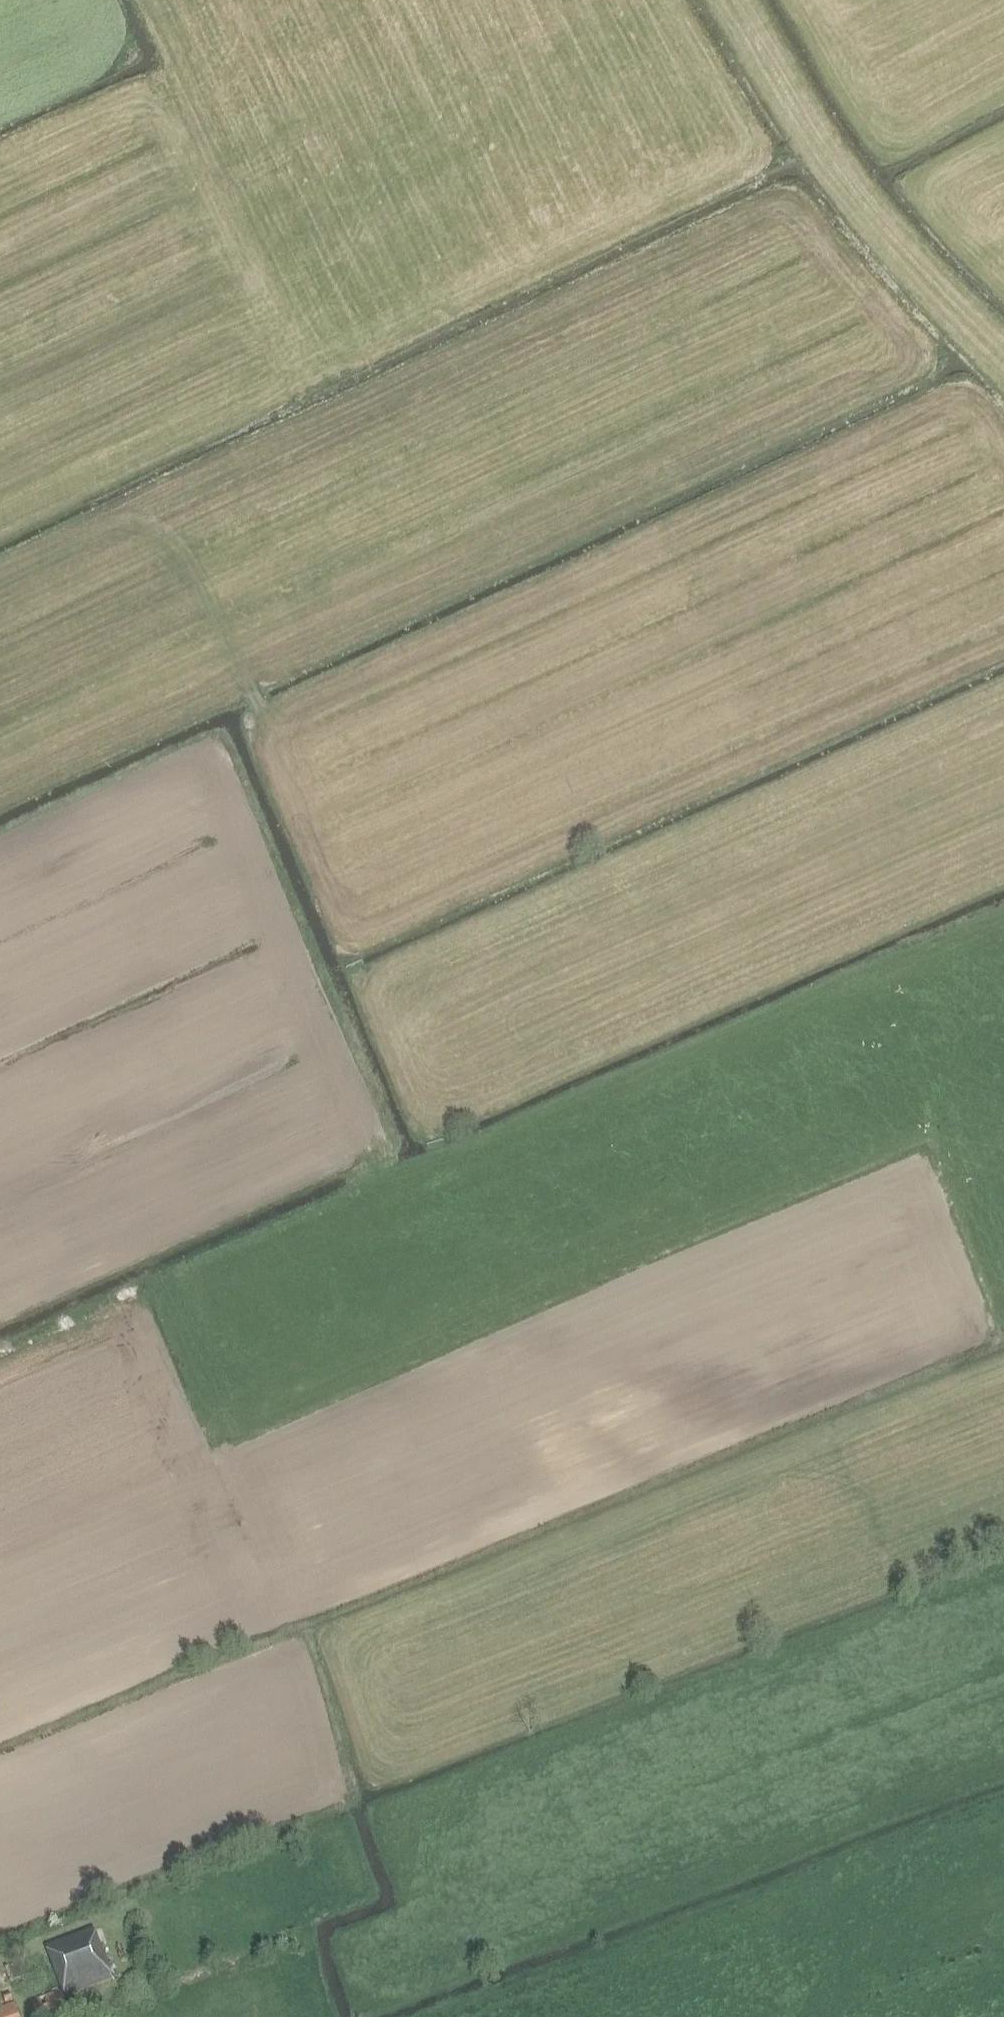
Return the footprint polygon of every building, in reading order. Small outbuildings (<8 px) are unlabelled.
[(114,1980),(95,1929),(47,1946),(66,1998),(114,1980)] [(61,1992),(31,2003),(36,2016),(40,2016),(67,2007),(61,1992)] [(14,2003),(0,2009),(0,2016),(19,2016),(14,2003)]
